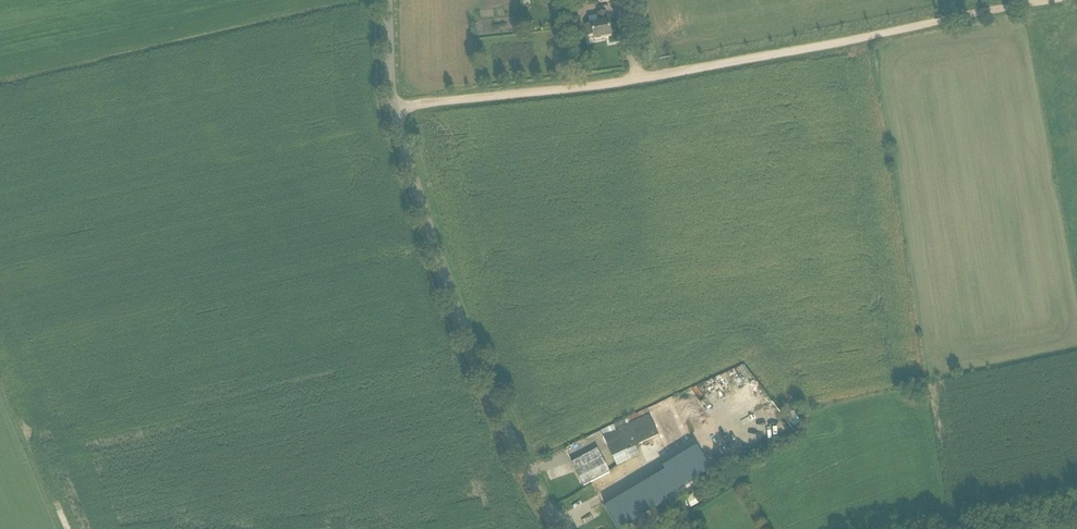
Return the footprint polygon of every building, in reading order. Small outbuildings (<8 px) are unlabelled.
[(590,25),(586,26),(587,37),(594,36),(594,40),(612,37),(609,23),(608,23),(606,12),(598,14),(598,16),(588,17),(590,25)] [(670,402),(648,412),(659,436),(666,450),(688,440),(670,402)] [(615,431),(603,437),(613,458),(633,448),(659,436),(648,412),(647,410),(613,426),(615,431)] [(605,508),(618,528),(624,528),(669,502),(666,498),(711,471),(697,448),(662,468),(665,472),(605,508)] [(633,448),(613,458),(617,467),(638,457),(633,448)] [(609,473),(597,450),(572,464),(584,486),(609,473)] [(694,494),(685,500),(690,508),(700,502),(694,494)] [(671,509),(663,513),(666,520),(674,515),(671,509)]
